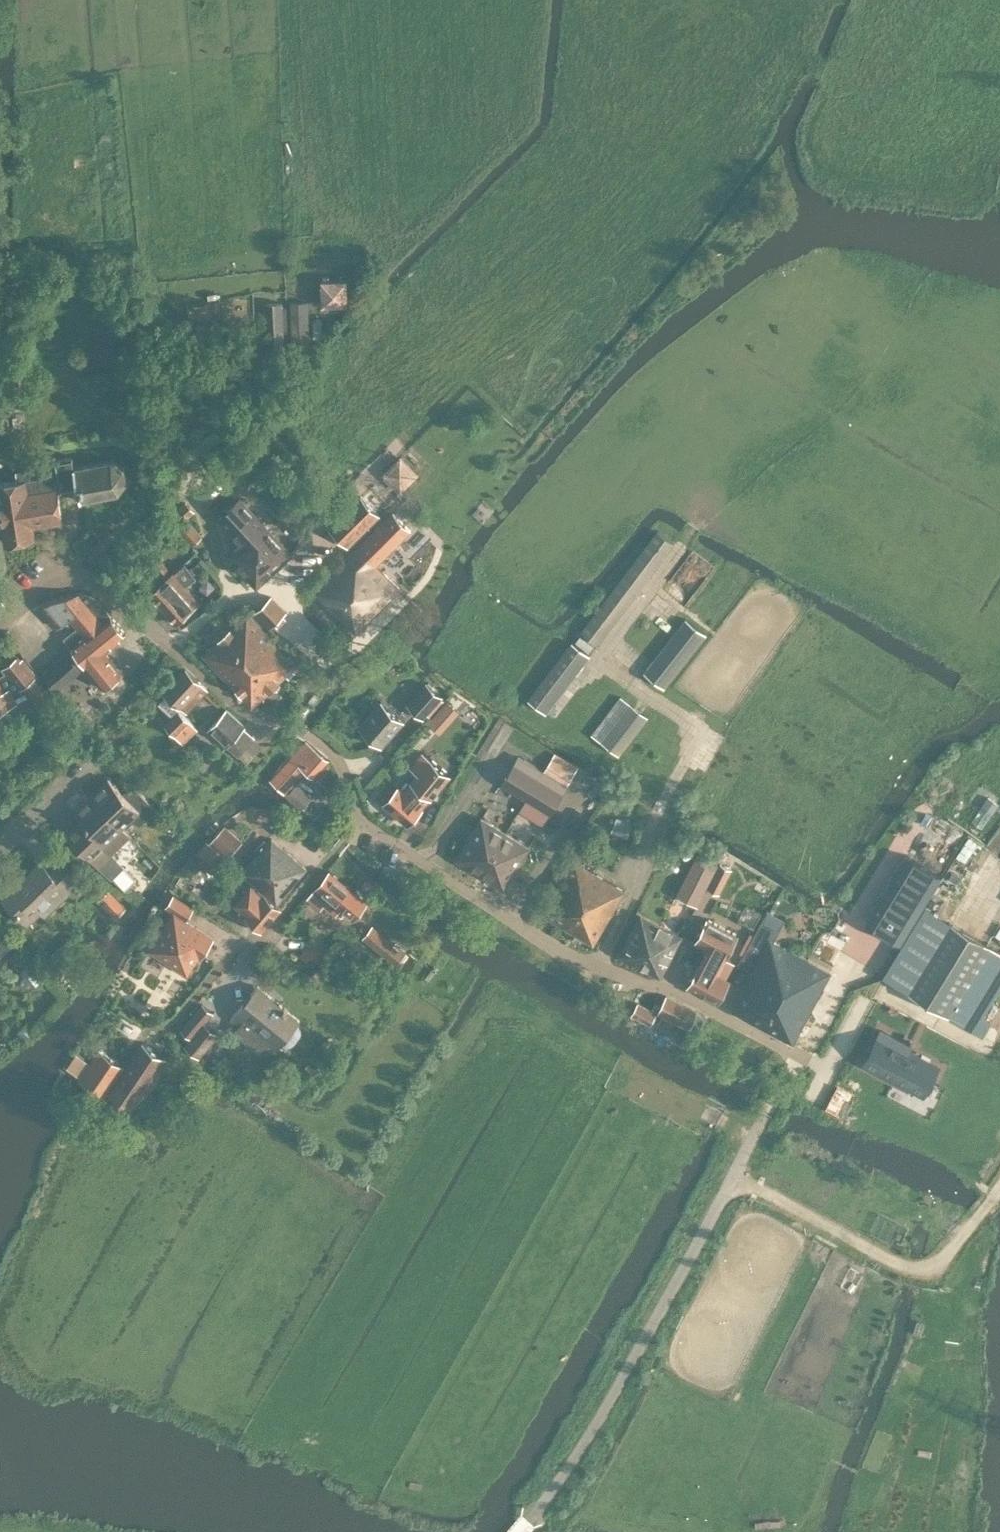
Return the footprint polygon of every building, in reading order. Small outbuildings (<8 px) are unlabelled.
[(322,305),(349,305),(349,278),(322,278),(322,305)] [(283,332),(288,332),(287,308),(282,308),(282,303),(269,303),(271,350),(284,349),(283,332)] [(307,349),(305,306),(290,306),(292,350),(307,349)] [(111,457),(110,461),(102,462),(102,459),(99,460),(99,463),(93,464),(92,461),(89,462),(90,465),(83,466),(82,463),(80,463),(80,467),(74,468),(72,456),(55,459),(61,492),(78,489),(80,501),(87,500),(87,503),(90,503),(89,499),(97,498),(97,501),(100,501),(99,497),(106,496),(107,499),(110,499),(109,495),(117,494),(119,497),(121,496),(119,492),(126,483),(129,484),(130,481),(126,480),(124,470),(127,468),(125,465),(122,468),(113,462),(114,458),(111,457)] [(400,457),(383,475),(400,491),(417,474),(400,457)] [(56,487),(54,474),(31,478),(30,469),(16,470),(17,479),(0,482),(0,501),(6,541),(33,537),(31,524),(61,519),(56,487)] [(360,497),(329,528),(347,547),(379,515),(360,497)] [(219,521),(240,544),(227,556),(257,588),(290,557),(240,502),(219,521)] [(185,503),(178,510),(168,519),(177,529),(186,520),(194,512),(185,503)] [(315,592),(316,593),(356,633),(399,590),(376,566),(410,532),(393,514),(315,592)] [(177,529),(168,519),(148,537),(158,547),(177,529)] [(177,529),(192,546),(202,537),(186,520),(177,529)] [(657,532),(580,633),(595,644),(671,543),(657,532)] [(173,573),(149,595),(174,624),(200,602),(185,585),(195,577),(185,564),(174,573),(173,573)] [(52,598),(38,606),(59,629),(69,620),(76,628),(63,638),(105,689),(123,675),(105,652),(127,635),(99,601),(85,592),(52,598)] [(255,611),(270,627),(286,612),(270,596),(255,611)] [(263,628),(248,612),(203,654),(233,686),(242,677),(241,676),(246,671),(238,663),(244,658),(249,663),(258,654),(248,642),(263,628)] [(686,619),(644,672),(664,688),(706,635),(686,619)] [(297,664),(280,647),(263,628),(248,642),(258,654),(249,663),(244,658),(238,663),(246,671),(241,676),(242,677),(233,686),(252,707),(297,664)] [(588,655),(587,654),(573,643),(572,642),(528,701),(544,712),(588,655)] [(42,674),(56,691),(82,670),(67,652),(42,674)] [(17,703),(17,702),(29,696),(40,710),(55,698),(32,670),(29,672),(16,657),(2,669),(5,673),(0,676),(0,712),(17,703)] [(184,716),(207,690),(185,670),(163,694),(166,696),(159,704),(173,717),(164,726),(183,745),(198,730),(184,716)] [(423,719),(442,697),(426,683),(407,705),(423,719)] [(591,735),(619,756),(648,718),(621,697),(591,735)] [(448,698),(427,721),(441,734),(462,712),(448,698)] [(381,746),(403,721),(382,702),(360,727),(381,746)] [(227,747),(238,757),(239,756),(246,762),(261,746),(254,739),(255,738),(244,728),(245,727),(226,709),(207,731),(226,748),(227,747)] [(281,792),(301,809),(312,798),(297,784),(307,772),(313,778),(316,776),(319,774),(326,766),(329,761),(306,741),(282,769),(273,783),(282,791),(281,792)] [(408,767),(413,771),(415,773),(408,781),(410,782),(402,791),(398,787),(384,804),(408,825),(423,808),(422,807),(429,798),(430,799),(450,776),(422,751),(408,767)] [(550,813),(573,776),(578,768),(556,755),(554,754),(543,772),(527,799),(550,813)] [(519,757),(512,769),(503,784),(527,799),(543,772),(519,757)] [(108,780),(91,796),(123,829),(133,819),(139,826),(156,810),(138,791),(128,800),(108,780)] [(98,867),(112,853),(129,835),(123,829),(91,796),(74,813),(81,820),(66,834),(98,867)] [(481,819),(474,830),(456,860),(480,875),(506,833),(481,819)] [(632,825),(617,819),(611,833),(626,839),(632,825)] [(228,858),(242,843),(224,827),(210,843),(228,858)] [(504,889),(516,869),(529,847),(506,833),(480,875),(504,889)] [(241,874),(259,889),(276,904),(306,869),(271,838),(241,874)] [(958,858),(974,866),(984,846),(967,838),(958,858)] [(207,841),(195,854),(200,860),(199,862),(212,874),(225,859),(207,841)] [(697,855),(684,880),(677,895),(697,906),(718,865),(697,855)] [(940,878),(905,857),(863,925),(899,947),(940,878)] [(569,930),(600,877),(575,862),(544,915),(569,930)] [(71,894),(79,886),(58,863),(47,873),(38,863),(24,877),(21,874),(12,883),(14,886),(3,897),(30,924),(41,913),(45,917),(70,894),(71,894)] [(731,869),(720,863),(707,888),(719,894),(731,869)] [(314,904),(321,909),(324,905),(336,915),(343,906),(355,916),(367,901),(329,872),(311,895),(317,900),(314,904)] [(600,877),(569,930),(576,934),(574,939),(580,942),(582,938),(593,944),(624,891),(600,877)] [(282,909),(276,904),(259,889),(257,891),(250,886),(233,905),(240,911),(238,912),(261,929),(282,909)] [(98,902),(115,920),(126,908),(109,890),(98,902)] [(173,895),(165,907),(186,920),(193,908),(173,895)] [(883,976),(972,1030),(981,1016),(999,984),(999,954),(925,907),(883,976)] [(174,913),(150,950),(187,974),(199,956),(201,957),(213,939),(174,913)] [(620,956),(660,977),(681,936),(641,915),(620,956)] [(694,942),(706,948),(686,987),(718,1004),(729,981),(726,978),(734,963),(726,959),(738,936),(706,919),(694,942)] [(363,938),(385,956),(396,965),(406,953),(372,926),(363,938)] [(760,928),(758,932),(749,958),(758,963),(732,1011),(793,1043),(830,971),(771,939),(773,935),(760,928)] [(749,958),(758,932),(748,928),(738,953),(749,958)] [(10,946),(0,935),(0,956),(10,946)] [(329,948),(314,936),(303,950),(318,961),(329,948)] [(30,986),(32,984),(37,989),(46,980),(29,962),(19,971),(23,975),(21,977),(19,979),(19,983),(21,986),(24,988),(27,988),(30,986)] [(231,1019),(240,1027),(234,1033),(258,1053),(267,1043),(276,1050),(281,1044),(286,1047),(291,1047),(294,1045),(300,1038),(301,1034),(301,1029),(297,1025),(300,1021),(258,986),(231,1019)] [(697,1013),(697,1012),(666,997),(660,1009),(655,1006),(652,1011),(638,1003),(632,1015),(651,1025),(657,1013),(657,1014),(687,1029),(679,1045),(690,1050),(703,1020),(697,1013)] [(183,1046),(198,1058),(216,1035),(203,1025),(211,1014),(202,1006),(181,1031),(190,1038),(183,1046)] [(35,1029),(28,1022),(16,1032),(24,1040),(35,1029)] [(881,1030),(867,1057),(884,1066),(880,1073),(911,1089),(918,1076),(930,1083),(938,1067),(908,1052),(911,1046),(881,1030)] [(143,1043),(126,1068),(119,1078),(141,1093),(165,1058),(143,1043)] [(109,1094),(130,1109),(141,1093),(119,1078),(126,1068),(99,1050),(89,1064),(76,1054),(66,1068),(80,1078),(78,1080),(105,1099),(109,1094)]
